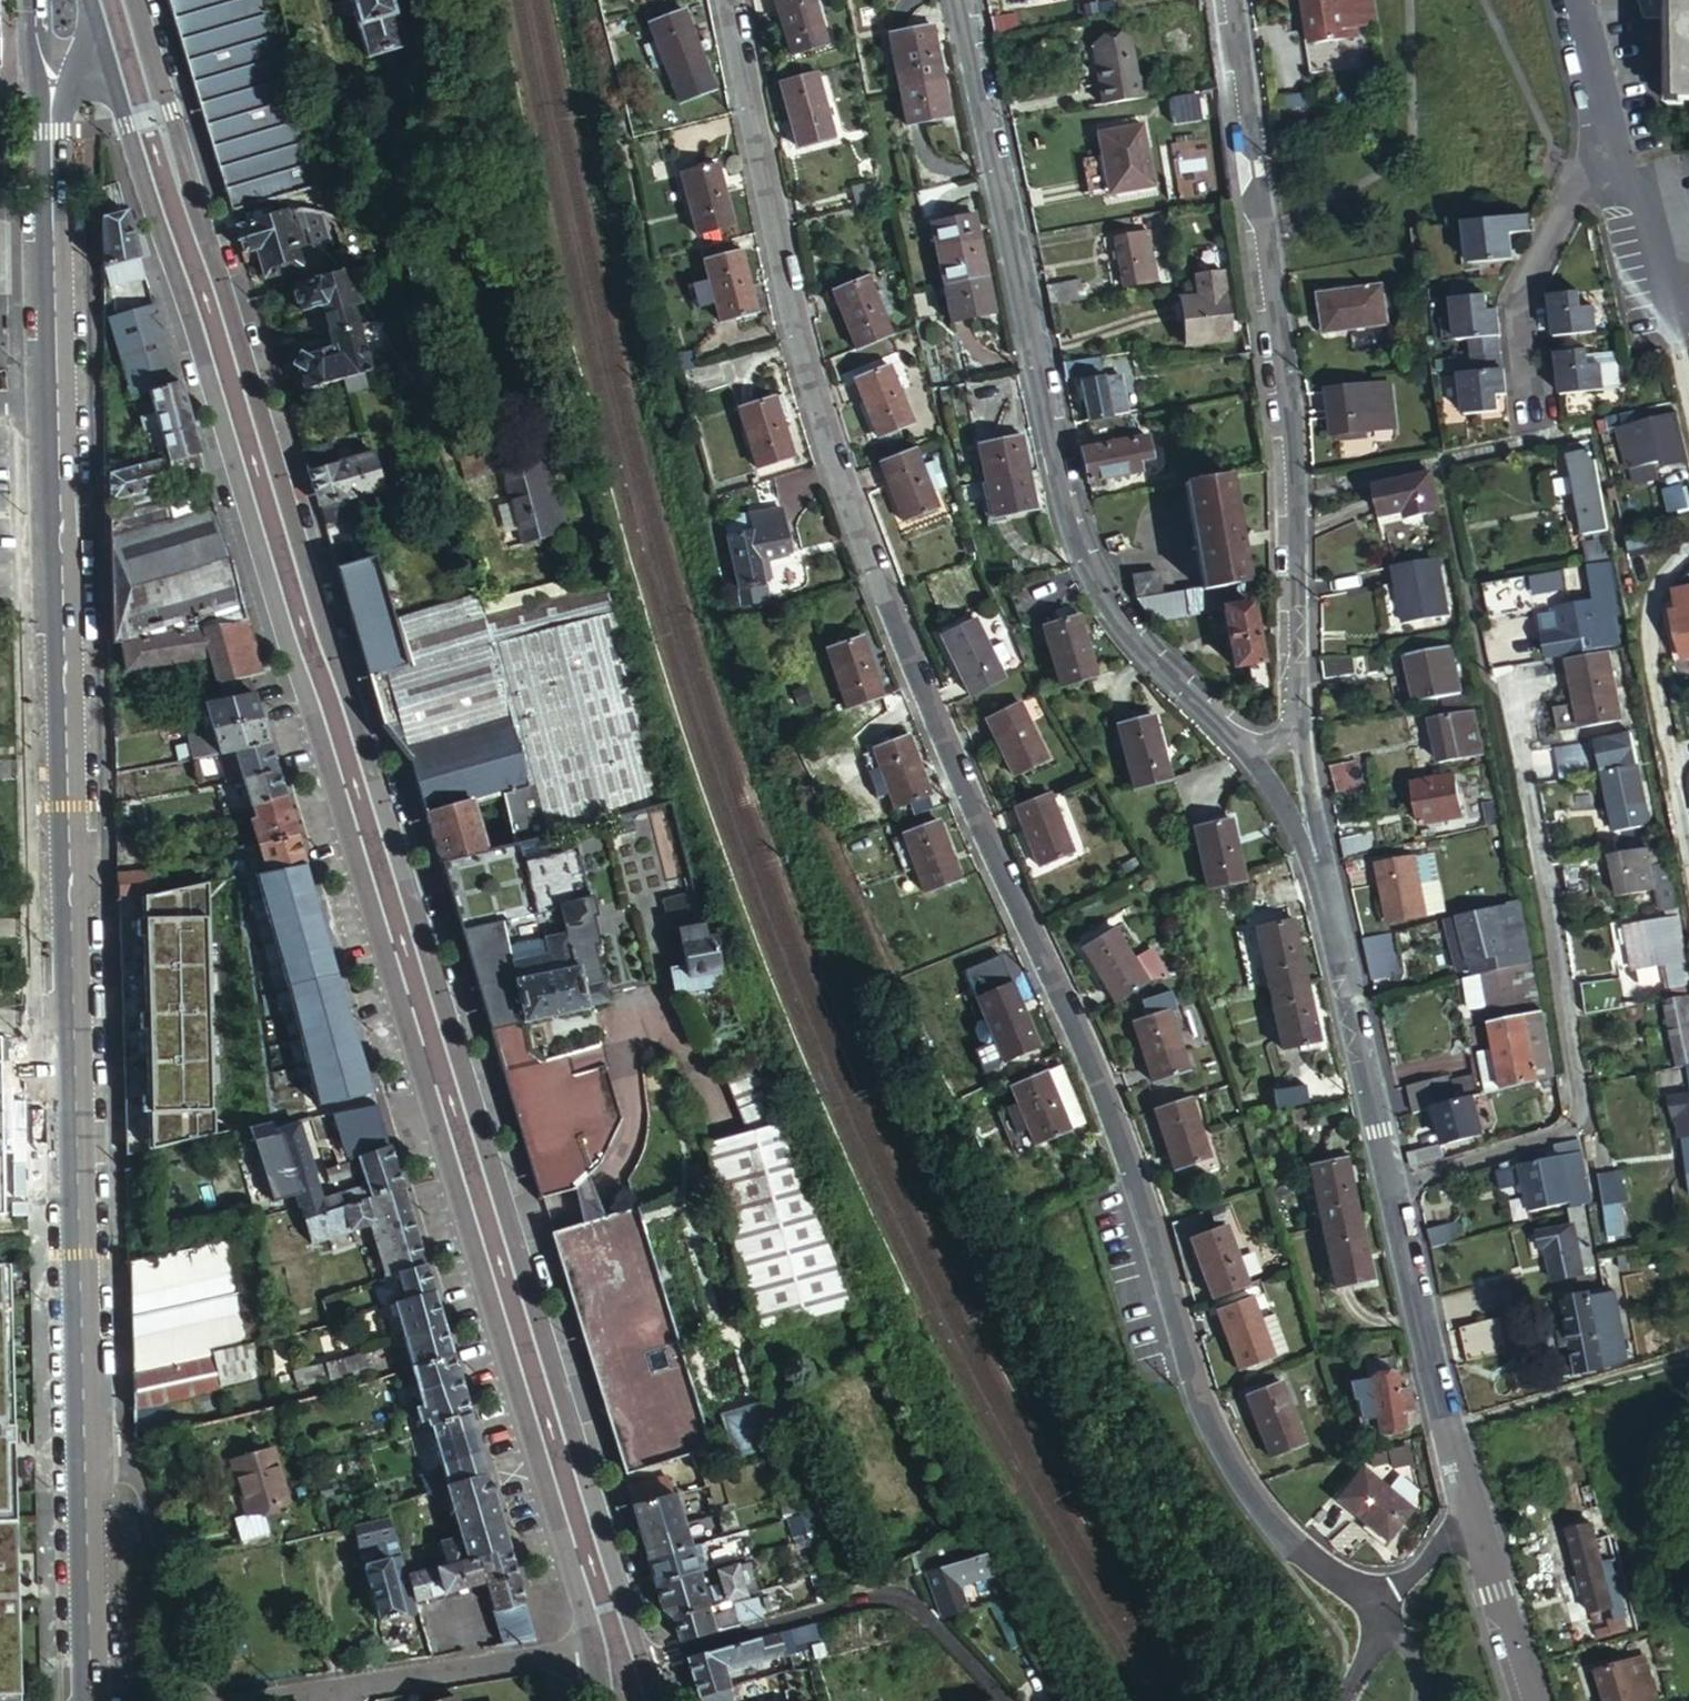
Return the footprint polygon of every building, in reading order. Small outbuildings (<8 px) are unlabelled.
[(231,210),(319,184),(263,0),(169,0),(231,210)] [(368,56),(406,45),(392,0),(351,0),(368,56)] [(792,52),(828,40),(819,9),(816,0),(777,0),(792,52)] [(827,0),(816,0),(819,9),(828,7),(827,0)] [(1365,0),(1311,0),(1316,42),(1356,37),(1354,26),(1368,23),(1365,0)] [(1368,23),(1383,21),(1382,19),(1379,0),(1365,0),(1368,23)] [(1655,92),(1688,94),(1688,0),(1661,0),(1655,92)] [(1017,7),(992,11),(993,14),(994,24),(996,28),(1020,25),(1017,7)] [(698,41),(684,9),(648,23),(655,38),(643,43),(653,68),(665,63),(671,79),(680,100),(716,85),(708,65),(701,49),(710,45),(707,38),(698,41)] [(902,86),(945,76),(934,23),(890,32),(902,86)] [(1316,42),(1321,73),(1374,65),(1370,35),(1356,37),(1316,42)] [(1131,37),(1094,42),(1104,101),(1147,94),(1145,74),(1137,75),(1131,37)] [(819,71),(781,82),(798,145),(836,134),(819,71)] [(953,114),(945,76),(902,86),(910,123),(953,114)] [(1288,95),(1290,106),(1313,102),(1312,91),(1288,95)] [(1201,109),(1199,93),(1170,97),(1174,122),(1197,118),(1195,109),(1201,109)] [(1155,190),(1144,130),(1101,139),(1105,161),(1109,161),(1115,198),(1155,190)] [(735,223),(719,164),(681,173),(697,232),(735,223)] [(885,194),(881,178),(855,185),(860,201),(885,194)] [(116,185),(101,190),(101,217),(124,211),(116,185)] [(124,211),(101,217),(102,266),(113,263),(119,286),(145,278),(124,211)] [(288,211),(236,227),(243,251),(255,247),(262,273),(297,263),(291,245),(296,243),(288,211)] [(1475,224),(1467,225),(1470,265),(1513,262),(1511,238),(1527,237),(1526,220),(1475,224)] [(946,281),(989,272),(981,236),(938,245),(946,281)] [(1163,285),(1156,238),(1121,243),(1128,290),(1163,285)] [(737,250),(733,240),(703,248),(706,259),(706,260),(721,320),(759,311),(754,292),(751,283),(742,249),(737,250)] [(373,282),(367,264),(328,275),(295,284),(301,305),(319,300),(327,332),(356,324),(350,305),(357,302),(353,287),(373,282)] [(1238,336),(1229,268),(1199,273),(1203,294),(1186,297),(1192,343),(1238,336)] [(997,309),(989,272),(946,281),(954,318),(997,309)] [(835,290),(860,348),(897,333),(890,315),(897,313),(885,286),(878,289),(872,275),(835,290)] [(1560,327),(1603,323),(1602,302),(1589,303),(1588,281),(1557,283),(1560,327)] [(1392,320),(1386,284),(1325,295),(1332,330),(1392,320)] [(1085,287),(1050,291),(1052,302),(1053,307),(1087,302),(1085,287)] [(1475,330),(1477,348),(1506,346),(1505,335),(1504,312),(1483,313),(1481,289),(1437,293),(1440,333),(1475,330)] [(141,308),(153,305),(151,299),(140,302),(141,308)] [(144,391),(176,382),(153,305),(141,308),(107,318),(111,337),(127,396),(144,391)] [(352,375),(368,370),(356,324),(327,332),(331,346),(317,350),(318,355),(302,360),(300,359),(299,355),(295,356),(295,359),(295,360),(290,362),(292,366),(295,365),(298,367),(293,368),(298,387),(302,385),(303,388),(339,378),(352,375)] [(1565,359),(1567,383),(1571,382),(1572,406),(1594,402),(1592,381),(1609,380),(1607,360),(1594,360),(1593,340),(1564,342),(1565,359)] [(1489,381),(1509,378),(1507,356),(1506,346),(1477,348),(1478,362),(1443,367),(1446,408),(1491,403),(1489,381)] [(1102,358),(1065,363),(1066,369),(1068,378),(1105,372),(1102,358)] [(915,421),(891,364),(856,379),(879,436),(915,421)] [(1132,411),(1124,370),(1116,371),(1118,376),(1108,378),(1108,377),(1085,381),(1093,420),(1132,411)] [(356,384),(352,375),(339,378),(342,387),(345,390),(354,387),(356,384)] [(180,381),(176,382),(144,391),(163,457),(165,461),(196,453),(199,452),(180,381)] [(1388,425),(1380,381),(1330,390),(1337,434),(1388,425)] [(792,419),(784,394),(740,407),(758,466),(794,454),(784,421),(792,419)] [(1656,403),(1639,406),(1611,413),(1614,427),(1622,425),(1631,465),(1665,458),(1668,467),(1688,462),(1688,458),(1679,412),(1659,416),(1656,403)] [(1136,436),(1132,411),(1093,420),(1098,444),(1083,448),(1090,482),(1144,469),(1142,457),(1156,455),(1151,433),(1136,436)] [(981,441),(989,479),(1031,468),(1023,432),(981,441)] [(306,462),(334,454),(330,441),(302,448),(306,462)] [(919,447),(883,462),(907,520),(942,506),(935,489),(950,484),(939,457),(925,462),(919,447)] [(1605,493),(1597,455),(1593,457),(1591,447),(1571,451),(1584,509),(1590,508),(1594,529),(1612,525),(1606,502),(1605,493)] [(360,493),(384,486),(374,451),(336,462),(334,454),(306,462),(315,492),(318,504),(349,496),(360,493)] [(566,528),(544,452),(501,464),(522,541),(566,528)] [(209,499),(196,453),(165,461),(163,457),(107,473),(109,524),(109,534),(138,525),(168,515),(192,508),(191,505),(209,499)] [(1031,468),(989,479),(996,513),(1039,504),(1031,468)] [(1443,508),(1436,472),(1380,485),(1386,514),(1408,508),(1409,516),(1443,508)] [(1250,577),(1232,475),(1187,483),(1205,586),(1217,583),(1250,577)] [(377,553),(360,493),(349,496),(318,504),(325,528),(332,526),(329,519),(345,514),(347,520),(345,521),(351,541),(346,542),(346,543),(331,547),(336,564),(377,553)] [(729,537),(738,589),(741,603),(742,606),(770,600),(765,578),(774,576),(770,555),(791,550),(782,508),(749,515),(752,532),(729,537)] [(1590,508),(1584,509),(1589,531),(1594,529),(1590,508)] [(178,547),(168,515),(138,525),(109,534),(111,628),(111,643),(120,641),(244,619),(230,571),(220,534),(178,547)] [(752,532),(749,515),(726,521),(729,537),(752,532)] [(1444,555),(1399,564),(1411,623),(1457,614),(1444,555)] [(1621,583),(1616,559),(1601,562),(1606,586),(1621,583)] [(1601,573),(1598,560),(1585,562),(1588,575),(1601,573)] [(400,665),(409,663),(396,618),(379,562),(339,574),(347,602),(361,647),(369,674),(400,665)] [(1134,575),(1139,598),(1163,594),(1158,571),(1149,573),(1134,575)] [(1264,658),(1250,577),(1217,583),(1205,586),(1163,594),(1139,598),(1141,601),(1143,603),(1146,607),(1150,612),(1153,617),(1154,618),(1228,604),(1239,662),(1252,660),(1257,686),(1274,682),(1274,674),(1274,658),(1274,656),(1264,658)] [(545,599),(568,593),(565,581),(542,588),(545,599)] [(1675,610),(1686,656),(1688,656),(1688,587),(1677,590),(1681,608),(1675,610)] [(517,594),(521,606),(528,604),(525,592),(517,594)] [(482,642),(490,639),(484,615),(482,607),(479,594),(437,606),(449,651),(482,642)] [(1601,603),(1599,595),(1566,602),(1567,607),(1571,626),(1552,630),(1557,653),(1628,638),(1619,600),(1601,603)] [(563,826),(664,796),(610,604),(490,639),(529,783),(542,832),(563,826)] [(409,663),(449,651),(437,606),(402,616),(396,618),(409,663)] [(1571,626),(1567,607),(1549,611),(1552,630),(1571,626)] [(1073,686),(1108,670),(1082,614),(1046,631),(1073,686)] [(950,631),(976,695),(1009,682),(1003,667),(1015,662),(1009,645),(997,649),(985,617),(950,631)] [(260,673),(244,619),(120,641),(124,670),(206,655),(215,682),(247,675),(260,673)] [(1552,641),(1549,625),(1522,631),(1525,647),(1552,641)] [(847,707),(884,694),(864,635),(826,648),(847,707)] [(529,783),(490,639),(482,642),(449,651),(409,663),(400,665),(369,674),(372,685),(382,721),(388,743),(409,758),(426,815),(472,801),(497,793),(507,790),(529,783)] [(1469,681),(1461,642),(1421,651),(1429,690),(1469,681)] [(1628,716),(1613,649),(1577,656),(1591,723),(1628,716)] [(1356,654),(1325,660),(1325,666),(1328,676),(1360,671),(1356,654)] [(262,723),(252,693),(204,702),(212,729),(213,732),(262,723)] [(1486,744),(1475,694),(1452,698),(1456,715),(1438,717),(1448,759),(1469,755),(1468,750),(1482,747),(1486,744)] [(1051,756),(1023,702),(988,718),(1017,774),(1051,756)] [(1134,788),(1172,778),(1156,714),(1118,723),(1134,788)] [(263,727),(262,723),(213,732),(219,754),(233,751),(268,744),(263,727)] [(213,732),(212,729),(189,734),(196,758),(219,754),(213,732)] [(1636,730),(1601,737),(1614,800),(1608,802),(1610,814),(1617,812),(1620,828),(1655,821),(1636,730)] [(925,777),(922,769),(909,736),(873,749),(874,751),(860,756),(877,801),(891,796),(895,809),(932,795),(925,777)] [(1560,744),(1566,775),(1602,768),(1595,737),(1560,744)] [(275,769),(268,744),(233,751),(240,777),(275,769)] [(240,777),(233,751),(219,754),(228,779),(240,777)] [(1338,796),(1376,787),(1371,760),(1334,768),(1335,771),(1337,789),(1338,796)] [(931,766),(922,769),(925,777),(933,774),(931,766)] [(283,797),(275,769),(240,777),(249,807),(283,797)] [(1469,815),(1460,773),(1419,782),(1429,824),(1469,815)] [(529,783),(507,790),(519,839),(526,837),(542,832),(529,783)] [(507,790),(497,793),(508,842),(519,839),(507,790)] [(695,856),(676,792),(664,796),(563,826),(542,832),(526,837),(519,839),(508,842),(485,848),(440,861),(459,926),(469,956),(478,988),(502,1067),(528,1059),(531,1058),(524,1021),(514,979),(517,978),(509,946),(588,926),(594,924),(595,926),(668,905),(676,931),(685,929),(714,922),(712,916),(695,856)] [(1074,849),(1051,793),(1016,807),(1039,864),(1074,849)] [(295,836),(283,797),(249,807),(253,818),(248,819),(256,847),(260,846),(278,841),(295,836)] [(472,801),(426,815),(438,852),(440,861),(485,848),(472,801)] [(1209,888),(1246,879),(1232,819),(1195,827),(1209,888)] [(963,880),(941,822),(905,835),(905,836),(893,840),(905,873),(917,868),(927,893),(963,880)] [(1431,838),(1444,835),(1442,827),(1430,830),(1431,838)] [(153,831),(116,832),(128,1155),(214,1134),(205,885),(149,894),(148,862),(154,862),(153,831)] [(1349,853),(1350,857),(1380,850),(1376,833),(1347,840),(1347,843),(1348,850),(1349,853)] [(260,846),(256,847),(262,875),(303,864),(303,861),(295,836),(278,841),(260,846)] [(1661,883),(1652,840),(1611,849),(1582,855),(1586,874),(1616,867),(1621,891),(1661,883)] [(1422,855),(1427,885),(1444,882),(1438,852),(1422,855)] [(1422,855),(1384,862),(1393,911),(1394,920),(1452,910),(1447,882),(1444,882),(1427,885),(1422,855)] [(1582,855),(1563,860),(1570,890),(1589,885),(1586,874),(1582,855)] [(333,962),(303,864),(262,875),(254,878),(261,903),(277,955),(284,978),(288,991),(287,992),(300,1043),(308,1070),(317,1102),(320,1102),(342,1098),(361,1095),(372,1094),(333,962)] [(1481,975),(1534,961),(1522,900),(1514,901),(1515,904),(1463,916),(1464,918),(1451,921),(1462,971),(1479,967),(1481,975)] [(1270,987),(1307,979),(1294,920),(1257,928),(1270,987)] [(717,934),(714,922),(685,929),(693,960),(696,972),(730,963),(723,932),(717,934)] [(1666,965),(1657,922),(1637,925),(1640,936),(1626,939),(1630,959),(1643,956),(1646,969),(1666,965)] [(597,960),(588,926),(509,946),(517,978),(514,979),(524,1021),(585,1007),(575,967),(597,960)] [(1084,947),(1118,1003),(1154,987),(1172,981),(1170,973),(1155,949),(1137,960),(1117,927),(1084,947)] [(1402,949),(1397,930),(1366,938),(1376,979),(1406,972),(1401,950),(1402,949)] [(1544,1013),(1534,961),(1481,975),(1469,978),(1475,1009),(1494,1006),(1497,1022),(1544,1013)] [(1633,1003),(1626,974),(1589,981),(1595,1011),(1633,1003)] [(1038,1044),(1013,984),(992,991),(986,976),(971,985),(977,997),(973,999),(970,1003),(976,1020),(972,1022),(979,1038),(985,1041),(997,1071),(1006,1068),(1001,1057),(1038,1044)] [(1316,1020),(1307,979),(1270,987),(1284,1048),(1321,1040),(1316,1020)] [(1142,993),(1141,1007),(1171,1007),(1171,993),(1142,993)] [(1686,996),(1663,1000),(1675,1059),(1676,1068),(1688,1067),(1688,1066),(1688,995),(1686,996)] [(1190,1068),(1171,1009),(1134,1022),(1153,1080),(1190,1068)] [(1409,1087),(1417,1114),(1439,1108),(1475,1098),(1508,1088),(1559,1074),(1547,1013),(1544,1013),(1497,1022),(1495,1023),(1501,1048),(1484,1052),(1473,1054),(1476,1075),(1454,1081),(1452,1075),(1409,1087)] [(531,1058),(528,1059),(563,1183),(570,1181),(601,1159),(623,1117),(611,1074),(601,1037),(531,1058)] [(528,1059),(502,1067),(512,1101),(533,1171),(539,1191),(563,1183),(528,1059)] [(767,1073),(763,1062),(734,1070),(743,1102),(773,1093),(772,1090),(767,1073)] [(1083,1124),(1059,1067),(1011,1086),(1019,1104),(1006,1109),(1016,1133),(1029,1128),(1035,1143),(1083,1124)] [(1277,1109),(1309,1103),(1306,1084),(1274,1089),(1277,1109)] [(1683,1133),(1688,1132),(1688,1093),(1671,1096),(1674,1114),(1679,1112),(1680,1119),(1683,1133)] [(1210,1155),(1191,1097),(1156,1109),(1176,1167),(1210,1155)] [(1475,1098),(1439,1108),(1449,1144),(1485,1134),(1475,1098)] [(381,1122),(375,1103),(357,1106),(349,1108),(353,1127),(381,1122)] [(298,1121),(274,1128),(282,1155),(294,1193),(297,1203),(318,1196),(310,1171),(313,1170),(298,1121)] [(751,1327),(860,1297),(850,1274),(836,1240),(823,1210),(808,1176),(795,1144),(787,1125),(785,1123),(703,1145),(705,1151),(702,1152),(707,1171),(751,1327)] [(1558,1142),(1555,1143),(1558,1155),(1521,1163),(1531,1209),(1573,1199),(1574,1204),(1582,1202),(1592,1200),(1579,1136),(1568,1139),(1558,1142)] [(1412,1157),(1414,1168),(1445,1159),(1444,1156),(1441,1144),(1411,1153),(1412,1157)] [(401,1190),(388,1147),(356,1156),(363,1183),(367,1199),(401,1190)] [(294,1193),(282,1155),(259,1162),(265,1180),(264,1180),(270,1200),(294,1193)] [(350,1173),(346,1159),(324,1165),(328,1179),(350,1173)] [(1310,1168),(1323,1227),(1361,1218),(1347,1159),(1310,1168)] [(1616,1172),(1616,1169),(1599,1171),(1603,1202),(1620,1199),(1616,1172)] [(1616,1172),(1620,1199),(1628,1198),(1625,1171),(1616,1172)] [(354,1186),(318,1196),(297,1203),(298,1206),(310,1243),(374,1224),(368,1202),(367,1199),(363,1183),(354,1186)] [(382,1228),(410,1220),(401,1190),(367,1199),(368,1202),(374,1201),(382,1228)] [(714,1448),(640,1198),(549,1226),(623,1474),(714,1448)] [(1603,1202),(1607,1232),(1624,1229),(1620,1199),(1603,1202)] [(1582,1202),(1574,1204),(1571,1205),(1574,1222),(1540,1228),(1543,1245),(1548,1244),(1555,1282),(1585,1276),(1583,1268),(1594,1266),(1582,1202)] [(1361,1218),(1323,1227),(1337,1287),(1374,1278),(1361,1218)] [(1429,1227),(1434,1245),(1462,1236),(1457,1219),(1429,1227)] [(378,1254),(417,1243),(410,1220),(382,1228),(373,1237),(378,1254)] [(1214,1297),(1250,1283),(1227,1224),(1191,1238),(1214,1297)] [(133,1355),(133,1370),(176,1361),(253,1343),(262,1341),(275,1338),(262,1249),(247,1252),(245,1234),(212,1242),(130,1261),(130,1264),(130,1282),(131,1304),(132,1328),(133,1355)] [(401,1274),(424,1267),(418,1247),(417,1243),(378,1254),(385,1280),(401,1274)] [(5,1261),(0,1261),(0,1694),(17,1693),(5,1261)] [(439,1317),(424,1267),(401,1274),(409,1301),(393,1306),(403,1339),(442,1328),(439,1317)] [(1603,1349),(1607,1367),(1628,1357),(1614,1290),(1591,1296),(1595,1311),(1607,1308),(1616,1346),(1603,1349)] [(1263,1318),(1255,1296),(1219,1310),(1241,1368),(1277,1354),(1263,1318)] [(1580,1373),(1607,1367),(1603,1349),(1616,1346),(1607,1308),(1595,1311),(1591,1296),(1564,1302),(1580,1373)] [(370,1313),(366,1301),(336,1311),(339,1323),(370,1313)] [(1291,1349),(1277,1312),(1263,1318),(1277,1354),(1291,1349)] [(1511,1347),(1502,1315),(1485,1320),(1480,1322),(1463,1327),(1472,1359),(1511,1347)] [(450,1354),(442,1328),(403,1339),(412,1367),(450,1354)] [(134,1407),(134,1410),(164,1403),(190,1396),(239,1383),(270,1375),(262,1341),(253,1343),(176,1361),(133,1370),(133,1376),(134,1407)] [(457,1378),(450,1354),(412,1367),(405,1369),(407,1376),(414,1374),(422,1400),(460,1389),(457,1378)] [(338,1362),(336,1357),(319,1362),(309,1364),(311,1370),(338,1362)] [(1370,1378),(1396,1375),(1401,1374),(1398,1360),(1367,1365),(1370,1378)] [(1398,1391),(1396,1375),(1370,1378),(1378,1432),(1404,1428),(1402,1410),(1411,1409),(1410,1398),(1408,1389),(1398,1391)] [(1305,1442),(1282,1383),(1249,1395),(1272,1456),(1305,1442)] [(468,1415),(460,1389),(422,1400),(423,1405),(413,1408),(414,1411),(417,1421),(427,1418),(430,1426),(468,1415)] [(164,1403),(134,1410),(135,1434),(170,1425),(164,1403)] [(771,1440),(761,1405),(722,1416),(732,1452),(771,1440)] [(474,1433),(468,1415),(430,1426),(442,1469),(422,1475),(428,1491),(431,1490),(433,1489),(445,1486),(459,1481),(486,1473),(474,1433)] [(286,1499),(271,1446),(229,1456),(244,1510),(229,1514),(236,1540),(266,1531),(259,1506),(286,1499)] [(1361,1470),(1336,1501),(1384,1540),(1409,1510),(1361,1470)] [(406,1577),(507,1547),(488,1483),(486,1473),(459,1481),(445,1486),(460,1535),(398,1554),(406,1577)] [(635,1503),(632,1504),(634,1511),(640,1532),(666,1525),(685,1520),(677,1491),(674,1492),(670,1475),(630,1487),(635,1503)] [(717,1494),(713,1481),(689,1487),(693,1501),(717,1494)] [(1595,1508),(1590,1488),(1581,1491),(1586,1511),(1595,1508)] [(383,1505),(386,1515),(389,1523),(403,1520),(401,1513),(434,1503),(431,1490),(428,1491),(410,1496),(383,1505)] [(797,1492),(780,1497),(785,1516),(802,1511),(797,1492)] [(386,1515),(352,1525),(359,1549),(393,1538),(389,1523),(386,1515)] [(692,1545),(685,1520),(666,1525),(640,1532),(646,1550),(648,1557),(692,1545)] [(1600,1563),(1589,1524),(1566,1531),(1576,1573),(1570,1575),(1576,1598),(1582,1596),(1588,1619),(1590,1619),(1592,1626),(1601,1624),(1599,1616),(1611,1613),(1613,1620),(1605,1622),(1607,1629),(1593,1632),(1596,1642),(1629,1633),(1609,1561),(1600,1563)] [(393,1538),(359,1549),(364,1565),(385,1559),(391,1581),(406,1577),(398,1554),(393,1538)] [(803,1541),(793,1544),(795,1550),(804,1547),(803,1541)] [(699,1570),(709,1567),(702,1542),(692,1545),(648,1557),(655,1579),(656,1582),(699,1570)] [(493,1611),(503,1645),(535,1640),(530,1623),(528,1616),(527,1611),(507,1547),(406,1577),(410,1591),(413,1600),(425,1597),(425,1601),(482,1586),(481,1580),(486,1578),(495,1610),(493,1611)] [(715,1565),(731,1561),(728,1547),(712,1551),(715,1565)] [(381,1622),(401,1616),(395,1595),(410,1591),(406,1577),(391,1581),(385,1559),(364,1565),(381,1622)] [(974,1560),(927,1572),(932,1592),(939,1590),(948,1615),(964,1610),(955,1585),(982,1578),(974,1560)] [(710,1605),(747,1594),(738,1566),(720,1571),(723,1583),(705,1588),(699,1570),(656,1582),(663,1609),(675,1615),(710,1605)] [(939,1590),(932,1592),(940,1616),(948,1615),(939,1590)] [(401,1616),(417,1611),(413,1600),(410,1591),(395,1595),(401,1616)] [(683,1640),(739,1625),(735,1610),(713,1616),(710,1605),(675,1615),(683,1640)] [(813,1625),(758,1640),(685,1661),(696,1700),(730,1700),(726,1689),(721,1672),(769,1659),(783,1656),(781,1651),(806,1643),(817,1639),(813,1625)] [(817,1642),(807,1645),(811,1662),(822,1659),(817,1642)] [(783,1656),(769,1659),(772,1670),(786,1666),(783,1656)] [(1645,1700),(1649,1700),(1656,1699),(1644,1659),(1633,1662),(1637,1677),(1642,1693),(1645,1700)] [(1633,1662),(1596,1674),(1605,1700),(1645,1700),(1642,1693),(1637,1677),(1633,1662)] [(726,1689),(730,1700),(742,1700),(738,1686),(726,1689)]
